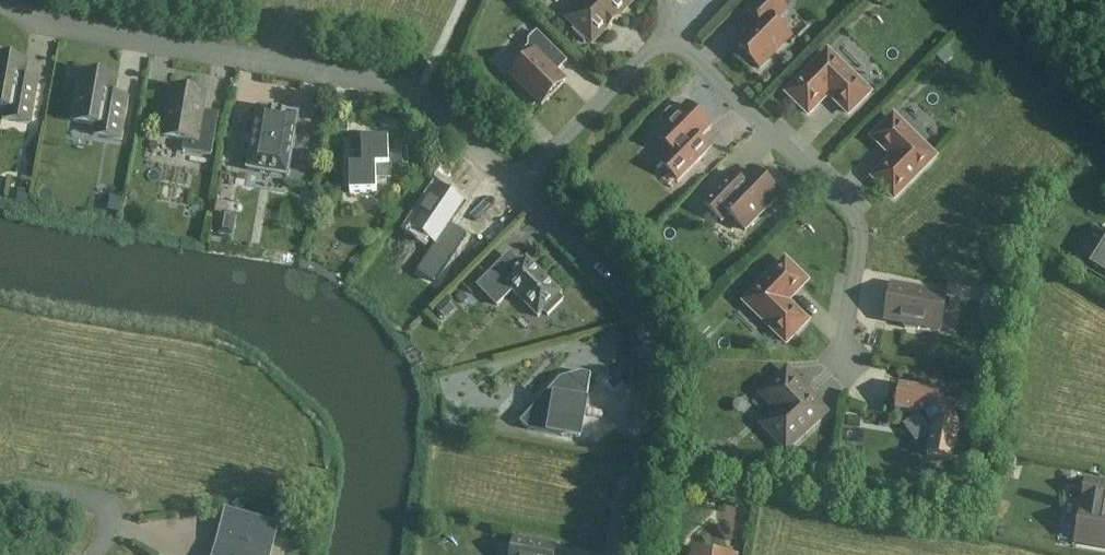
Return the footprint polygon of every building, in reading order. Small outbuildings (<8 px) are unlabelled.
[(568,19),(576,27),(573,30),(584,41),(587,38),(592,42),(607,27),(608,29),(619,18),(617,17),(632,1),(631,0),(582,0),(584,2),(568,19)] [(747,10),(758,21),(736,44),(759,67),(790,37),(775,22),(787,10),(778,0),(757,0),(747,10)] [(538,31),(528,40),(525,43),(529,46),(515,60),(521,66),(511,75),(542,105),(565,81),(553,70),(565,58),(538,31)] [(945,63),(952,55),(945,49),(938,56),(945,63)] [(828,53),(788,93),(808,113),(828,93),(849,113),(869,92),(828,53)] [(30,124),(37,83),(22,80),(25,62),(0,58),(0,108),(4,108),(2,119),(30,124)] [(117,78),(82,72),(73,121),(95,124),(93,135),(121,140),(129,99),(114,96),(117,78)] [(171,88),(171,93),(163,136),(185,140),(183,150),(211,155),(217,121),(202,118),(206,94),(171,88)] [(679,180),(705,153),(710,148),(700,138),(711,127),(687,104),(678,113),(674,110),(670,110),(663,117),(663,122),(666,125),(656,135),(666,144),(663,147),(663,151),(670,157),(663,164),(679,180)] [(248,164),(288,171),(298,114),(296,114),(260,108),(258,107),(248,164)] [(893,117),(874,137),(894,157),(874,177),(894,197),(934,157),(893,117)] [(348,132),(348,122),(337,122),(338,133),(348,132)] [(388,139),(362,139),(362,166),(349,166),(350,192),(377,192),(376,166),(389,165),(388,139)] [(742,182),(732,171),(702,202),(722,222),(729,214),(745,230),(780,194),(754,170),(742,182)] [(17,202),(25,203),(28,190),(20,188),(17,202)] [(108,210),(117,212),(120,198),(110,196),(108,210)] [(225,214),(222,232),(231,234),(234,216),(225,214)] [(1088,268),(1104,278),(1104,239),(1088,268)] [(559,295),(562,293),(527,258),(508,277),(497,266),(478,285),(497,305),(512,290),(538,316),(544,311),(548,315),(563,300),(559,295)] [(786,301),(806,281),(785,261),(746,302),(786,341),(806,321),(786,301)] [(891,285),(885,319),(904,322),(905,327),(918,329),(921,325),(940,329),(946,294),(891,285)] [(980,300),(996,302),(997,291),(982,289),(980,300)] [(446,320),(456,310),(445,300),(435,310),(446,320)] [(704,324),(696,332),(704,339),(712,331),(704,324)] [(775,438),(786,449),(826,413),(787,370),(762,393),(777,410),(766,421),(778,435),(775,438)] [(589,390),(570,374),(560,376),(521,421),(529,428),(581,437),(589,390)] [(899,385),(895,410),(916,413),(930,433),(927,455),(952,459),(959,418),(940,392),(919,388),(899,385)] [(667,495),(683,497),(686,482),(669,480),(667,495)] [(1104,547),(1104,484),(1086,481),(1083,501),(1085,501),(1083,510),(1081,509),(1076,542),(1104,547)] [(231,517),(221,554),(266,554),(273,530),(231,517)] [(514,537),(511,554),(553,554),(555,544),(514,537)]
